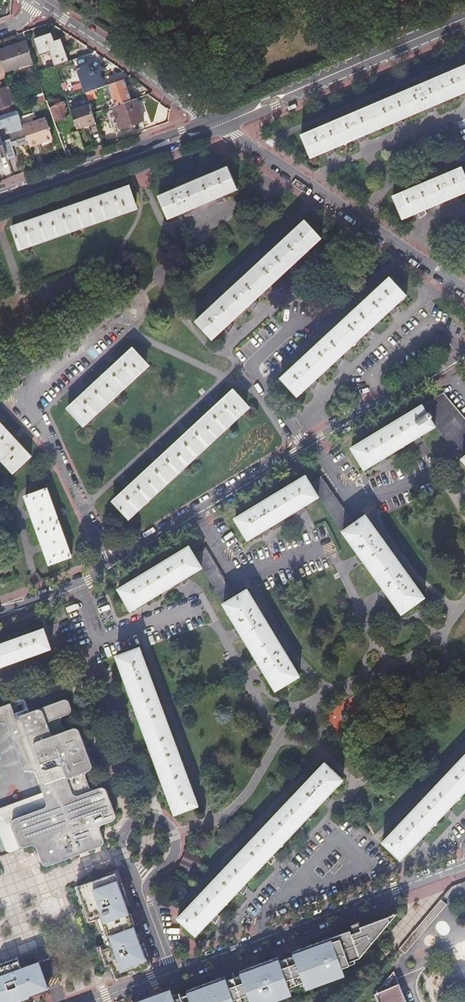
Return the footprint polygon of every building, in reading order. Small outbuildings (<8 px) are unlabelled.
[(56,67),(68,62),(61,40),(54,42),(51,33),(35,39),(40,54),(50,51),(56,67)] [(33,63),(26,42),(0,51),(0,60),(4,72),(33,63)] [(86,94),(104,87),(100,74),(95,76),(93,72),(90,73),(87,65),(77,68),(84,89),(86,94)] [(300,136),(310,159),(326,153),(327,155),(330,155),(335,154),(333,150),(358,140),(359,142),(363,141),(367,141),(365,137),(393,124),(395,128),(398,126),(402,123),(401,121),(425,111),(427,115),(430,112),(433,110),(432,108),(462,95),(464,99),(464,98),(464,66),(300,136)] [(58,74),(56,67),(37,73),(39,81),(58,74)] [(130,101),(124,80),(109,86),(115,106),(130,101)] [(4,115),(12,113),(10,106),(15,104),(9,87),(3,90),(1,84),(0,85),(0,109),(1,109),(4,115)] [(34,105),(46,101),(44,94),(32,98),(34,105)] [(144,121),(136,99),(130,101),(115,106),(113,107),(120,129),(144,121)] [(63,119),(65,118),(70,116),(65,102),(60,104),(58,100),(56,101),(57,105),(51,107),(56,122),(63,119)] [(93,114),(90,105),(83,107),(78,109),(71,112),(77,130),(83,128),(85,125),(95,122),(95,123),(96,123),(93,114)] [(0,117),(0,129),(9,126),(11,133),(23,129),(22,126),(17,111),(12,113),(4,115),(0,117)] [(38,121),(22,126),(23,129),(29,147),(38,144),(39,144),(38,142),(43,140),(44,142),(53,139),(46,120),(41,122),(38,121)] [(84,152),(79,138),(72,140),(77,155),(84,152)] [(11,142),(3,144),(6,153),(7,156),(10,166),(18,164),(11,142)] [(405,216),(464,192),(464,166),(463,162),(395,190),(405,216)] [(214,199),(215,201),(223,198),(222,196),(237,190),(227,167),(158,197),(167,219),(182,212),(183,216),(191,212),(190,209),(214,199)] [(132,207),(135,206),(129,187),(109,194),(108,191),(105,192),(102,193),(103,196),(72,207),(71,204),(67,205),(64,206),(65,209),(35,220),(34,217),(30,218),(27,220),(28,222),(12,228),(19,249),(133,210),(132,207)] [(277,279),(280,282),(287,276),(284,274),(303,256),(306,258),(312,253),(310,250),(321,239),(304,221),(195,323),(211,340),(223,329),(225,331),(231,325),(229,323),(248,305),(251,307),(256,302),(255,300),(266,290),(277,279)] [(363,336),(366,339),(371,333),(369,331),(388,313),(391,315),(397,309),(395,307),(406,296),(389,278),(280,380),(297,397),(308,387),(311,389),(317,384),(315,382),(334,363),(337,365),(342,360),(340,358),(363,336)] [(144,365),(146,363),(133,348),(118,362),(116,360),(113,362),(110,364),(113,367),(89,389),(86,387),(84,389),(81,391),(84,394),(68,408),(82,423),(85,420),(87,422),(145,368),(144,365)] [(244,407),(247,405),(233,390),(221,402),(219,399),(214,404),(216,406),(192,428),(189,426),(185,431),(187,433),(163,455),(161,453),(156,457),(158,460),(134,482),(132,479),(127,484),(129,486),(113,501),(129,518),(246,409),(244,407)] [(436,427),(461,457),(464,454),(464,420),(443,394),(421,407),(436,427)] [(436,427),(421,407),(352,449),(365,470),(379,461),(381,464),(389,461),(386,457),(413,441),(415,443),(424,440),(421,436),(436,427)] [(14,473),(31,456),(17,441),(19,439),(17,436),(15,433),(12,436),(0,423),(0,458),(14,473)] [(318,497),(310,483),(306,476),(236,518),(248,539),(262,531),(263,533),(271,530),(269,526),(297,510),(298,512),(306,509),(304,505),(318,497)] [(310,483),(318,497),(343,531),(355,523),(321,476),(310,483)] [(50,565),(71,557),(47,489),(26,497),(31,511),(28,512),(30,518),(33,517),(42,544),(40,545),(42,552),(45,551),(50,565)] [(355,523),(343,531),(359,554),(357,555),(360,563),(364,561),(384,588),(382,590),(385,598),(389,595),(402,613),(424,597),(365,515),(361,518),(355,523)] [(202,567),(194,555),(189,547),(119,589),(132,610),(146,601),(147,604),(154,601),(152,597),(180,580),(181,583),(189,580),(187,576),(202,567)] [(194,555),(202,567),(224,604),(236,597),(206,547),(194,555)] [(236,597),(224,604),(238,628),(236,629),(239,637),(243,635),(260,664),(258,665),(261,674),(265,671),(276,691),(300,676),(247,590),(236,597)] [(57,620),(67,616),(64,607),(53,610),(57,620)] [(52,649),(44,629),(0,644),(0,667),(52,649)] [(198,806),(193,792),(140,648),(117,657),(123,672),(120,673),(121,681),(125,679),(136,710),(134,710),(135,719),(139,717),(150,748),(148,749),(149,757),(153,755),(164,786),(162,787),(163,795),(167,793),(174,814),(198,806)] [(84,682),(71,687),(76,700),(89,695),(84,682)] [(8,704),(0,707),(0,724),(1,724),(3,725),(5,726),(21,770),(22,772),(24,773),(26,773),(30,773),(31,773),(33,774),(44,804),(44,806),(43,807),(42,809),(41,810),(11,820),(10,822),(9,824),(9,826),(9,827),(16,846),(17,847),(19,849),(21,849),(22,849),(28,847),(30,847),(32,848),(34,849),(39,865),(41,866),(42,867),(44,867),(45,867),(99,847),(100,845),(101,843),(97,832),(97,829),(99,827),(111,822),(112,821),(113,819),(113,818),(113,816),(104,792),(103,790),(100,789),(98,789),(92,791),(90,791),(88,790),(86,788),(83,779),(83,777),(83,775),(84,774),(88,771),(89,769),(89,767),(78,735),(77,733),(75,731),(73,730),(71,730),(65,732),(64,732),(61,731),(60,729),(57,723),(57,722),(58,720),(59,719),(60,718),(65,716),(67,716),(68,714),(69,712),(69,711),(68,709),(67,704),(65,703),(63,701),(60,701),(16,717),(14,717),(12,715),(8,704)] [(383,843),(400,860),(415,845),(417,846),(420,844),(423,842),(421,839),(443,815),(445,817),(448,815),(451,812),(448,809),(464,792),(464,756),(383,843)] [(342,780),(324,763),(178,919),(196,936),(210,920),(212,922),(216,920),(219,917),(216,914),(238,891),(240,892),(243,890),(247,888),(244,885),(266,861),(268,863),(271,861),(275,858),(272,855),(294,832),(296,833),(300,831),(303,829),(300,825),(322,802),(324,804),(327,801),(331,799),(327,796),(342,780)] [(185,852),(177,869),(190,875),(197,872),(201,865),(198,857),(185,852)] [(117,872),(76,888),(87,918),(95,915),(107,948),(99,951),(105,966),(108,965),(111,964),(112,967),(117,979),(129,975),(129,976),(137,973),(136,972),(152,966),(143,943),(140,944),(133,926),(134,925),(130,914),(129,914),(123,896),(126,895),(117,872)] [(447,905),(441,900),(429,914),(435,919),(447,905)] [(435,919),(429,914),(399,949),(405,954),(435,919)] [(234,977),(243,1001),(248,1001),(250,1001),(254,1000),(259,998),(261,1001),(265,1001),(283,996),(283,995),(281,990),(287,988),(307,981),(312,979),(314,984),(336,976),(334,971),(350,965),(349,961),(355,959),(360,957),(390,922),(390,921),(390,920),(389,916),(361,926),(360,927),(361,930),(354,933),(352,933),(351,930),(298,949),(299,953),(294,955),(280,960),(275,962),(273,958),(252,966),(245,969),(246,973),(241,974),(234,977)] [(351,925),(354,933),(361,930),(360,927),(361,926),(359,922),(360,922),(360,921),(351,925)] [(23,1000),(30,998),(29,994),(34,993),(47,988),(38,964),(25,968),(21,957),(0,965),(0,1001),(18,1001),(23,1000)] [(111,964),(108,965),(114,980),(117,979),(112,967),(111,964)] [(394,971),(379,988),(381,991),(373,994),(377,1001),(406,1001),(394,971)] [(234,977),(227,980),(222,982),(220,978),(220,977),(192,988),(193,992),(188,994),(187,990),(180,992),(182,996),(169,1001),(167,997),(166,993),(140,1001),(243,1001),(234,977)] [(47,988),(34,993),(35,996),(48,991),(47,988)] [(180,992),(167,997),(169,1001),(182,996),(180,992)]
